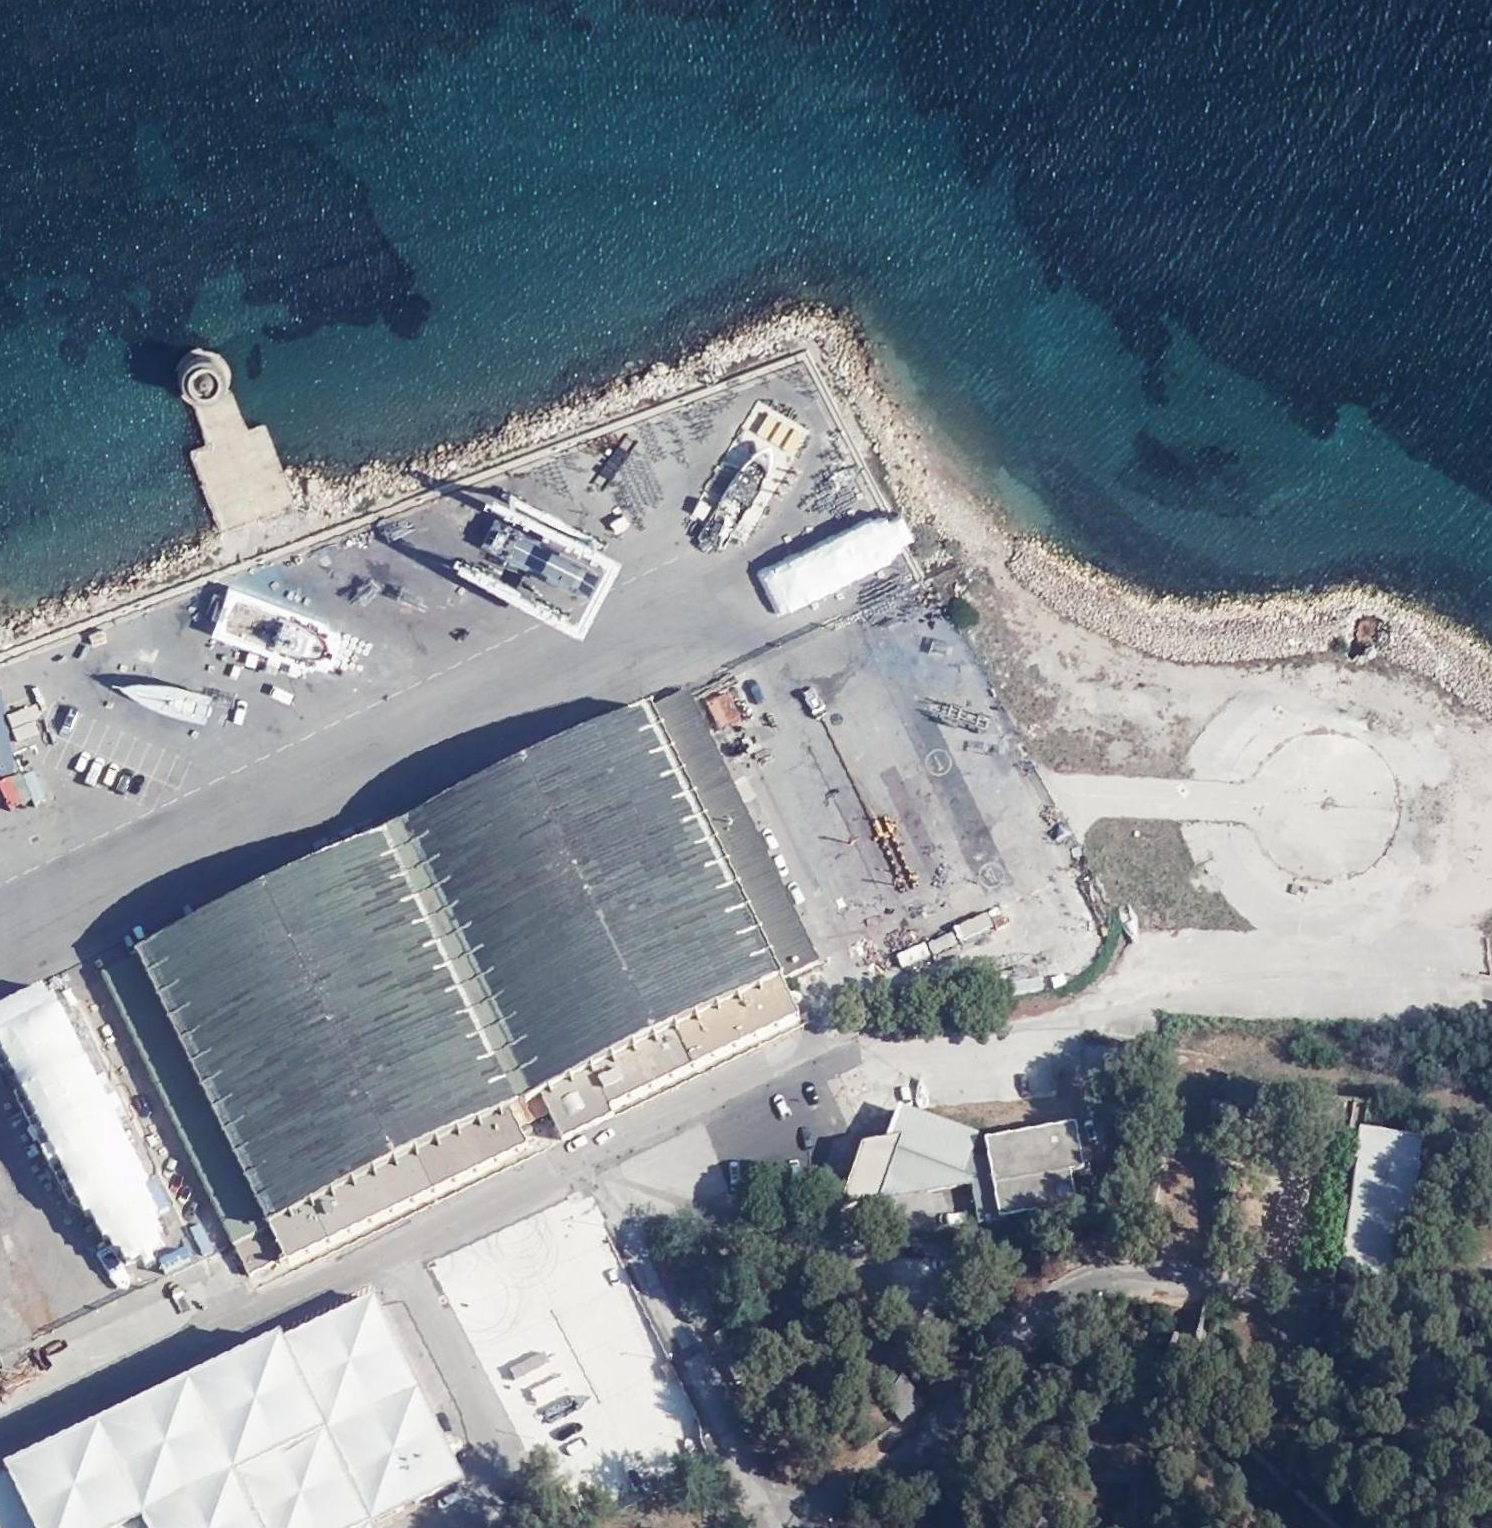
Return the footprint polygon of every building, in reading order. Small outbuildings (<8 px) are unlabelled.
[(223,361),(216,356),(209,354),(201,354),(194,357),(188,361),(184,368),(183,375),(184,383),(187,390),(192,395),(199,399),(207,400),(214,398),(220,394),(225,389),(228,382),(229,374),(227,367),(223,361)] [(690,690),(103,973),(233,1245),(235,1244),(250,1276),(286,1259),(288,1262),(530,1145),(522,1129),(551,1114),(564,1141),(616,1116),(612,1108),(801,1016),(783,981),(821,963),(690,690)] [(985,1142),(988,1157),(971,1161),(976,1136),(902,1112),(891,1140),(862,1146),(840,1209),(971,1185),(978,1223),(1075,1206),(1070,1173),(1083,1172),(1075,1126),(985,1142)] [(1419,1143),(1361,1135),(1342,1270),(1363,1274),(1363,1282),(1411,1289),(1416,1255),(1404,1253),(1419,1143)] [(495,1278),(496,1276),(497,1273),(497,1271),(497,1267),(496,1264),(494,1261),(491,1259),(489,1258),(486,1257),(482,1257),(479,1257),(476,1259),(473,1261),(471,1264),(470,1268),(469,1271),(470,1275),(472,1279),(474,1281),(476,1282),(479,1283),(481,1284),(484,1284),(486,1284),(488,1283),(491,1282),(493,1281),(495,1278)] [(455,1302),(505,1400),(523,1390),(473,1293),(455,1302)] [(0,1480),(0,1527),(372,1527),(371,1526),(463,1481),(375,1300),(282,1345),(280,1338),(9,1469),(12,1474),(0,1480)] [(847,1342),(868,1371),(867,1372),(866,1381),(869,1388),(873,1394),(880,1399),(887,1400),(888,1400),(909,1429),(930,1413),(909,1384),(910,1380),(910,1375),(907,1368),(903,1363),(898,1359),(890,1356),(869,1327),(847,1342)] [(572,1402),(529,1423),(535,1435),(578,1414),(572,1402)]
